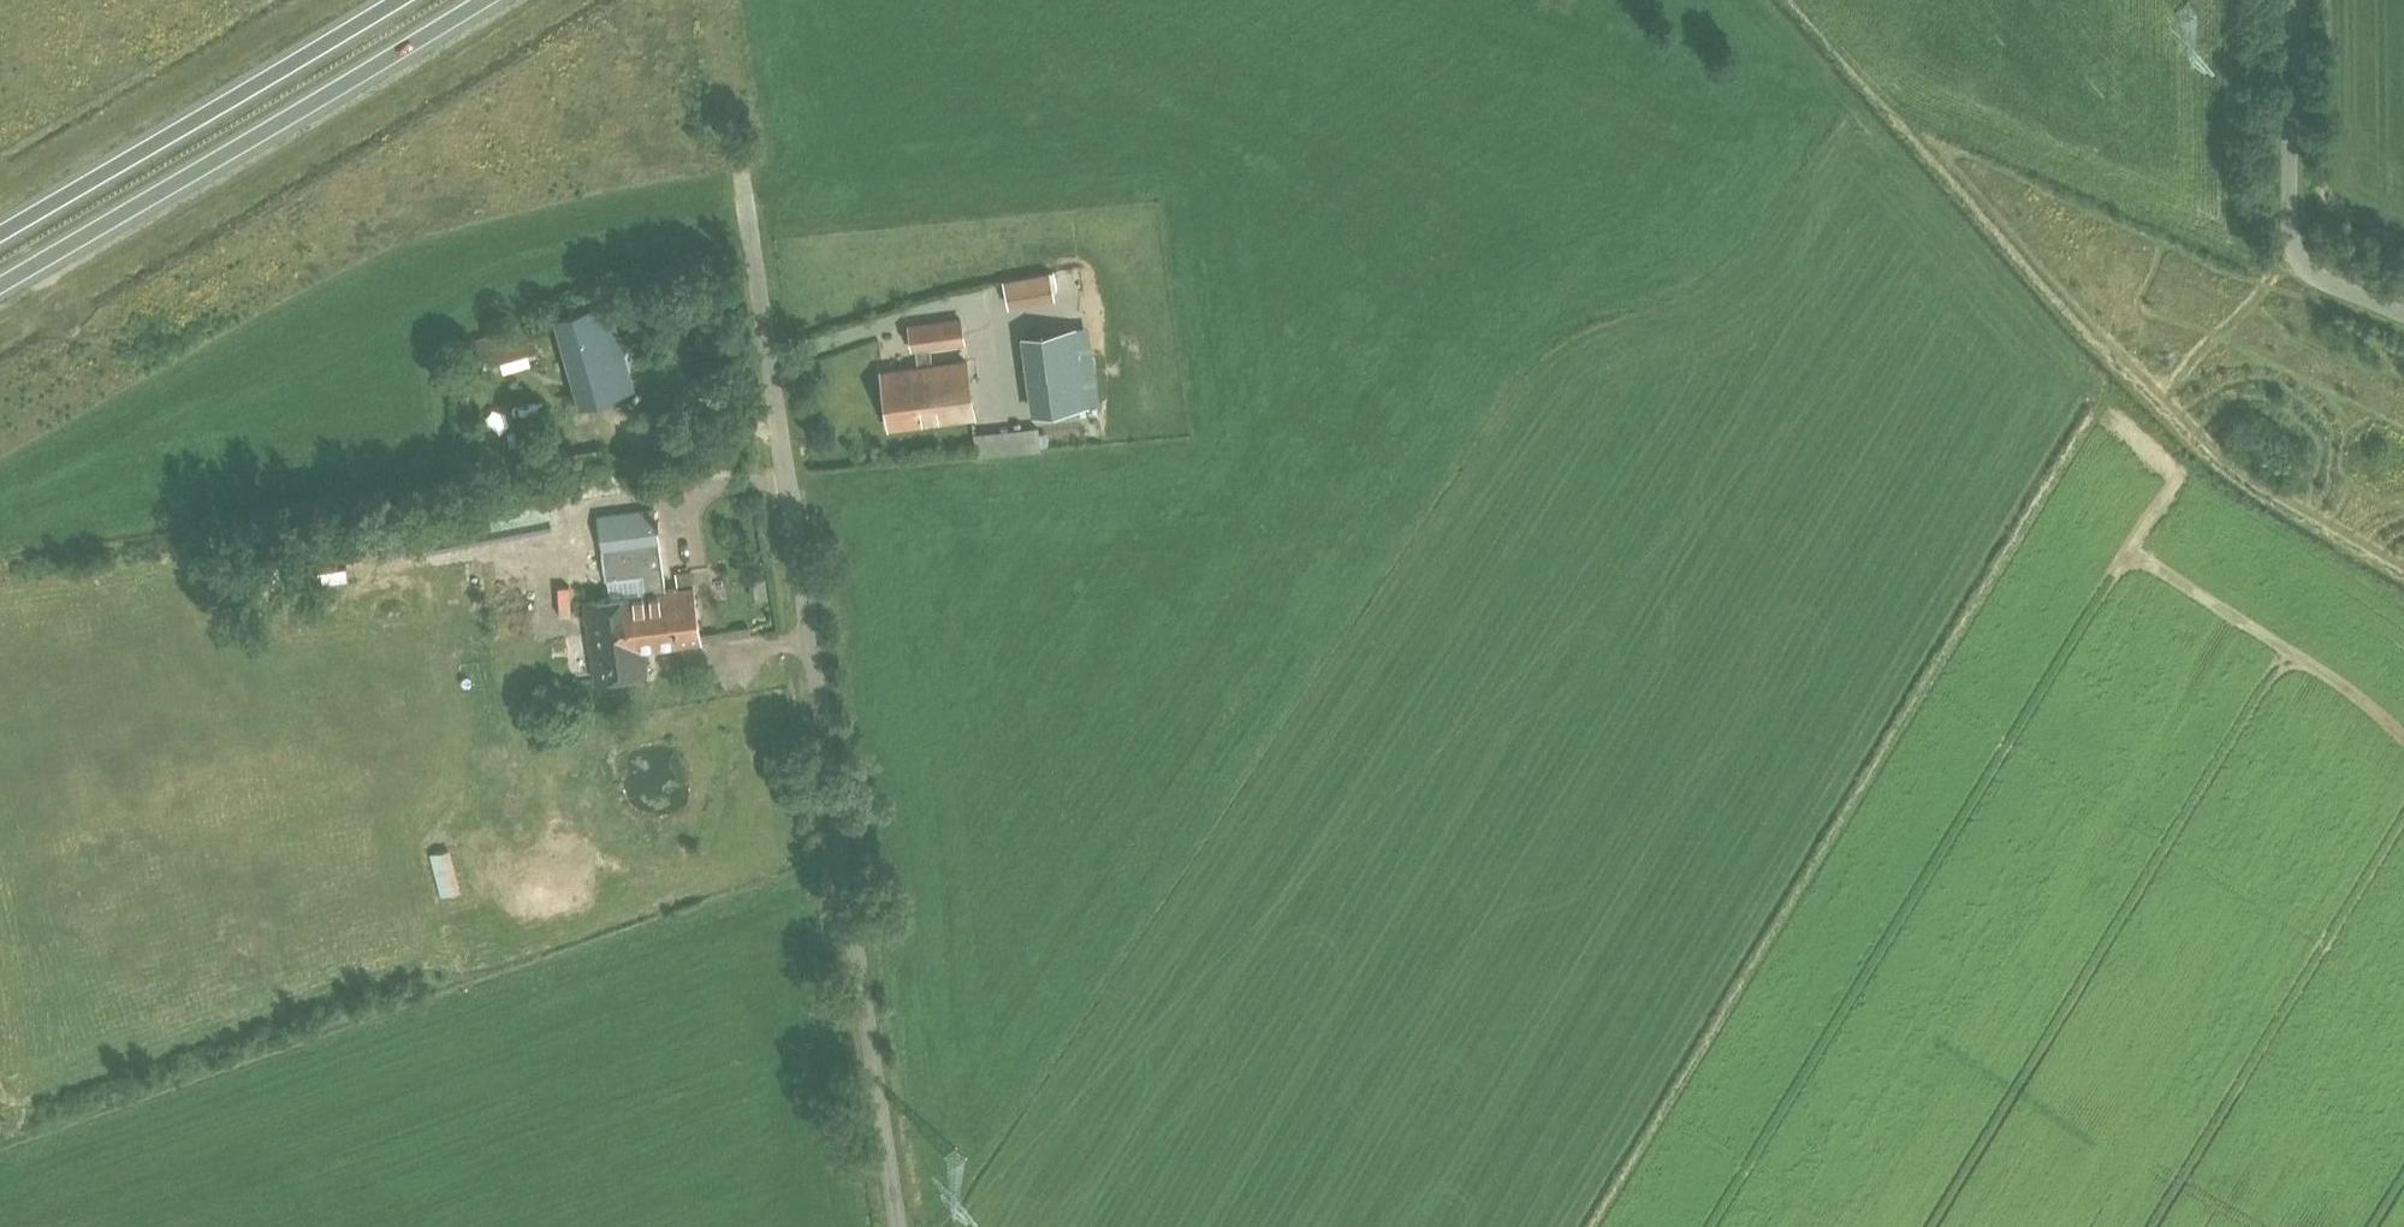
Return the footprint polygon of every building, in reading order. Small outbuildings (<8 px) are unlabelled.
[(981,282),(986,307),(1055,293),(1050,269),(981,282)] [(583,400),(631,386),(606,301),(558,315),(583,400)] [(933,364),(930,346),(964,341),(961,316),(909,322),(912,348),(915,347),(918,366),(882,371),(889,424),(974,413),(966,359),(933,364)] [(485,364),(538,347),(532,321),(476,336),(485,364)] [(1070,328),(1021,334),(1030,410),(1080,404),(1070,328)] [(508,359),(514,375),(544,364),(538,348),(508,359)] [(1049,440),(1064,436),(1059,420),(1044,424),(1049,440)] [(564,517),(577,517),(577,499),(564,499),(564,517)] [(655,506),(596,513),(603,569),(604,568),(606,578),(609,578),(611,594),(584,598),(596,679),(647,671),(644,650),(702,642),(695,585),(694,585),(693,572),(676,574),(678,587),(665,588),(655,506)] [(440,896),(462,890),(450,849),(429,854),(440,896)]
